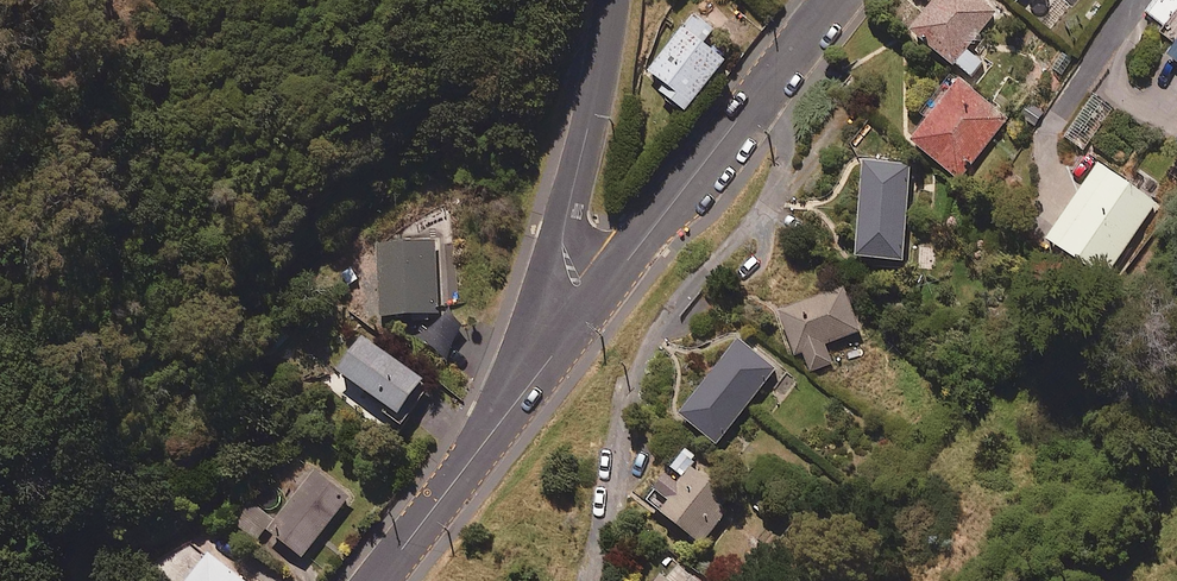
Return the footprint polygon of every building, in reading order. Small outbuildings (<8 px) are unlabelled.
[(986,0),(935,0),(912,27),(970,75),(983,60),(968,47),(999,10),(986,0)] [(1144,9),(1163,23),(1176,5),(1176,0),(1151,0),(1144,9)] [(716,34),(696,17),(648,75),(667,91),(661,99),(688,121),(729,70),(703,49),(716,34)] [(1163,53),(1176,63),(1176,33),(1163,53)] [(1009,117),(961,78),(913,136),(962,175),(1009,117)] [(1028,98),(1018,112),(1037,125),(1047,111),(1028,98)] [(912,162),(867,158),(859,254),(905,257),(912,162)] [(1154,204),(1096,163),(1043,238),(1102,279),(1154,204)] [(377,239),(379,313),(415,312),(415,317),(439,316),(437,238),(377,239)] [(937,248),(921,246),(918,268),(934,270),(937,248)] [(863,329),(846,284),(780,308),(804,373),(834,362),(827,342),(863,329)] [(448,352),(464,322),(443,311),(427,341),(448,352)] [(425,376),(362,333),(336,371),(388,407),(385,412),(403,424),(408,416),(401,410),(425,376)] [(779,367),(742,337),(683,411),(719,440),(779,367)] [(740,496),(684,450),(657,482),(647,495),(702,541),(740,496)] [(352,495),(317,467),(271,525),(306,553),(352,495)] [(273,521),(251,501),(234,520),(256,539),(273,521)] [(211,551),(186,580),(248,580),(211,551)] [(669,566),(656,580),(687,580),(686,580),(669,566)]
